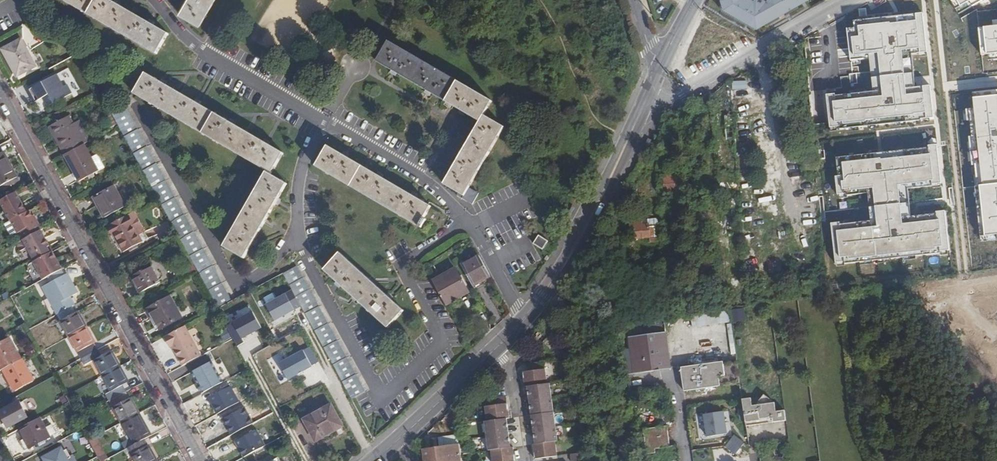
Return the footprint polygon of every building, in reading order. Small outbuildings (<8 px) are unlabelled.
[(157,55),(169,35),(110,0),(62,0),(157,55)] [(183,14),(202,25),(217,0),(191,0),(183,14)] [(724,11),(757,29),(781,16),(773,0),(721,0),(724,11)] [(781,16),(809,0),(773,0),(781,16)] [(866,121),(915,115),(915,114),(926,113),(927,118),(933,117),(931,86),(923,86),(924,93),(907,95),(902,50),(920,48),(920,52),(927,52),(923,13),(916,14),(917,21),(891,24),(891,23),(859,26),(859,37),(852,38),(854,55),(879,53),(883,96),(833,102),(835,122),(843,121),(844,124),(866,122),(866,121)] [(984,27),(987,54),(996,53),(996,26),(984,27)] [(8,45),(22,73),(41,64),(26,36),(8,45)] [(391,42),(379,62),(482,121),(445,184),(460,192),(459,195),(474,204),(481,193),(472,187),(507,126),(486,114),(494,101),(391,42)] [(62,72),(34,87),(42,102),(48,99),(52,106),(78,93),(72,82),(69,84),(62,72)] [(268,171),(224,247),(245,259),(289,184),(273,174),(286,153),(148,73),(136,94),(268,171)] [(985,235),(996,234),(996,96),(973,98),(983,184),(979,185),(985,235)] [(114,115),(177,230),(164,237),(167,243),(180,236),(196,266),(199,272),(220,309),(233,302),(232,301),(128,108),(114,115)] [(54,125),(69,153),(70,152),(71,152),(89,142),(90,141),(75,113),(54,125)] [(96,156),(89,142),(71,152),(70,152),(84,179),(88,177),(93,174),(102,170),(96,156)] [(881,159),(843,163),(845,181),(842,182),(843,189),(850,188),(851,190),(874,188),(878,227),(837,231),(840,257),(849,256),(849,259),(935,249),(935,247),(943,246),(940,220),(903,224),(898,185),(928,182),(928,180),(932,180),(933,183),(941,182),(937,145),(929,145),(930,154),(881,159)] [(317,166),(423,228),(428,219),(426,218),(433,206),(329,146),(317,166)] [(11,159),(7,152),(0,156),(0,165),(11,159)] [(102,153),(96,156),(102,170),(109,166),(102,153)] [(11,159),(0,165),(0,187),(20,177),(11,159)] [(667,173),(669,190),(682,189),(681,180),(684,179),(683,172),(667,173)] [(99,195),(110,216),(129,206),(119,185),(99,195)] [(22,202),(17,193),(2,202),(15,226),(35,216),(33,211),(29,213),(23,201),(22,202)] [(143,243),(129,215),(110,225),(124,253),(129,250),(138,246),(143,243)] [(22,232),(25,237),(43,228),(40,222),(39,223),(35,216),(15,226),(19,233),(22,232)] [(633,222),(634,237),(653,235),(652,223),(642,224),(642,221),(633,222)] [(25,237),(26,240),(43,231),(44,230),(43,228),(25,237)] [(49,242),(43,231),(26,240),(25,240),(31,251),(49,242)] [(550,239),(541,233),(536,242),(545,248),(551,239),(550,239)] [(53,247),(49,242),(31,251),(34,256),(51,248),(53,247)] [(34,256),(37,262),(53,253),(51,248),(34,256)] [(37,262),(45,278),(64,268),(56,252),(53,253),(37,262)] [(326,270),(389,328),(405,311),(342,253),(326,270)] [(472,287),(489,278),(478,258),(461,267),(472,287)] [(156,265),(136,276),(144,293),(164,282),(156,265)] [(190,270),(193,276),(199,272),(196,266),(190,270)] [(454,266),(431,278),(443,301),(466,289),(454,266)] [(299,267),(286,275),(354,399),(357,398),(367,392),(299,267)] [(52,296),(60,312),(75,305),(78,303),(73,295),(81,291),(70,273),(54,281),(60,292),(52,296)] [(275,323),(299,313),(292,294),(267,304),(275,323)] [(175,297),(154,309),(164,329),(187,317),(175,297)] [(79,312),(75,305),(60,312),(72,334),(90,325),(82,310),(79,312)] [(709,324),(729,321),(727,308),(707,311),(709,324)] [(735,322),(747,321),(747,309),(734,310),(735,322)] [(683,328),(709,324),(707,311),(681,315),(683,328)] [(237,343),(267,332),(260,314),(230,326),(237,343)] [(72,334),(85,357),(100,349),(96,342),(99,341),(90,325),(72,334)] [(189,325),(169,337),(174,347),(177,346),(178,345),(180,349),(179,349),(187,365),(206,355),(189,325)] [(229,329),(222,334),(226,343),(234,338),(229,329)] [(668,331),(633,335),(637,371),(672,368),(668,331)] [(5,368),(23,358),(12,337),(0,343),(0,358),(5,368)] [(313,347),(287,358),(284,351),(269,358),(280,384),(322,366),(313,347)] [(98,360),(106,374),(121,366),(113,351),(103,356),(100,349),(85,357),(89,365),(98,360)] [(679,365),(683,391),(739,382),(734,355),(721,357),(721,353),(692,358),(692,362),(679,365)] [(35,379),(24,358),(23,358),(5,368),(16,389),(35,379)] [(531,386),(535,385),(550,383),(547,361),(531,363),(532,370),(527,371),(528,386),(531,386)] [(214,362),(196,372),(208,391),(225,381),(214,362)] [(110,393),(113,399),(128,391),(124,384),(129,381),(121,366),(106,374),(114,390),(110,393)] [(535,385),(537,401),(555,398),(552,383),(550,383),(535,385)] [(531,386),(539,443),(542,442),(540,428),(538,413),(537,401),(535,385),(531,386)] [(113,399),(125,421),(141,413),(133,397),(131,397),(128,391),(113,399)] [(743,411),(745,425),(761,422),(769,421),(772,421),(785,419),(784,409),(775,410),(773,401),(763,393),(755,404),(751,404),(750,397),(741,398),(743,411)] [(509,395),(496,397),(499,419),(506,418),(510,417),(513,417),(509,395)] [(488,405),(490,420),(499,419),(496,397),(492,397),(493,404),(488,405)] [(555,398),(537,401),(538,413),(557,411),(555,398)] [(21,400),(2,410),(10,426),(30,415),(21,400)] [(344,426),(336,410),(332,403),(306,418),(308,424),(317,439),(344,426)] [(703,415),(707,440),(734,436),(731,410),(703,415)] [(538,413),(540,428),(559,426),(557,411),(538,413)] [(125,421),(137,444),(147,438),(153,435),(141,413),(125,421)] [(52,435),(41,416),(20,427),(31,446),(52,435)] [(514,446),(510,417),(506,418),(508,433),(510,447),(514,446)] [(508,433),(506,418),(499,419),(501,433),(508,433)] [(488,420),(490,435),(501,433),(499,419),(490,420),(488,420)] [(559,426),(540,428),(542,442),(558,440),(561,440),(559,426)] [(250,430),(243,434),(247,442),(254,437),(250,430)] [(669,460),(682,460),(680,450),(674,451),(671,431),(648,434),(651,459),(660,458),(659,453),(668,452),(669,460)] [(501,433),(490,435),(491,449),(494,449),(504,448),(501,433)] [(510,447),(508,433),(501,433),(504,448),(510,447)] [(241,435),(234,439),(238,447),(245,442),(241,435)] [(737,435),(727,447),(736,455),(746,443),(737,435)] [(108,459),(99,436),(91,440),(99,460),(104,460),(108,459)] [(137,460),(158,460),(160,460),(152,445),(150,445),(147,438),(137,444),(130,448),(137,460)] [(560,454),(558,440),(542,442),(539,443),(537,443),(538,457),(560,454)] [(462,443),(427,447),(429,460),(465,460),(462,443)] [(504,448),(506,460),(508,460),(518,460),(516,446),(514,446),(510,447),(504,448)] [(43,460),(68,460),(61,448),(42,458),(43,460)] [(504,448),(494,449),(496,460),(506,460),(504,448)] [(575,460),(590,459),(589,450),(575,452),(575,460)]
